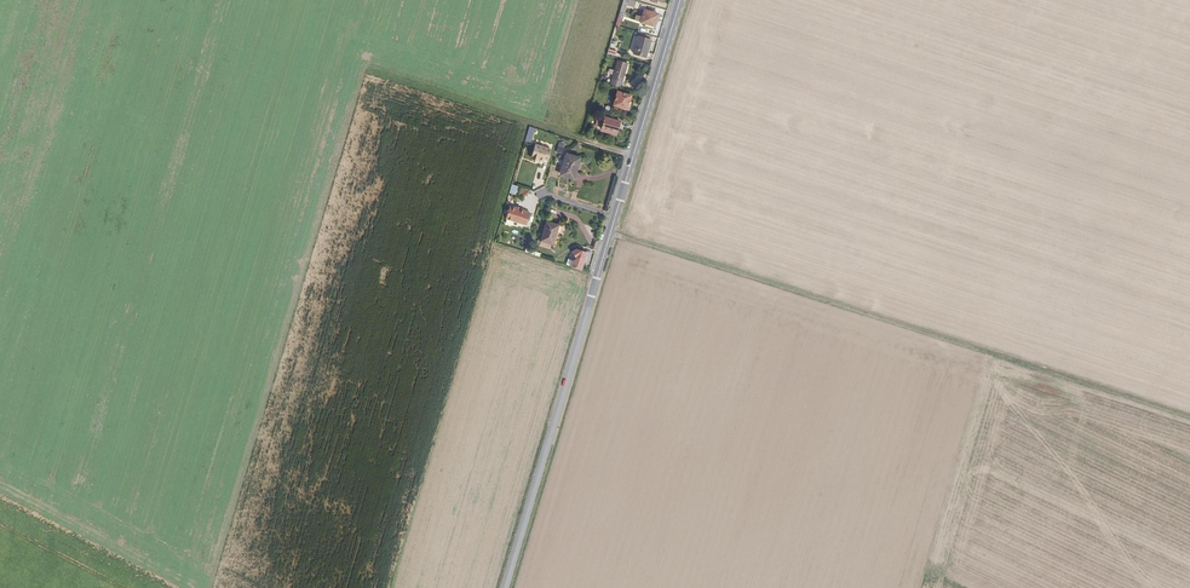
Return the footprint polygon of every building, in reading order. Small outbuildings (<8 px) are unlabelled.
[(636,1),(634,0),(623,0),(620,9),(624,11),(627,3),(634,6),(636,1)] [(655,27),(659,15),(644,10),(640,22),(655,27)] [(647,56),(651,38),(639,35),(634,53),(647,56)] [(619,56),(620,51),(609,48),(607,53),(619,56)] [(623,81),(628,63),(617,60),(612,78),(623,81)] [(627,112),(632,96),(619,93),(614,109),(627,112)] [(621,126),(622,121),(607,117),(606,118),(601,117),(599,125),(604,127),(603,128),(619,133),(621,126)] [(531,143),(535,129),(529,127),(525,142),(531,143)] [(547,160),(551,149),(534,144),(531,157),(538,159),(543,160),(543,159),(547,160)] [(572,180),(578,159),(565,155),(559,176),(572,180)] [(516,195),(518,187),(512,185),(510,193),(516,195)] [(526,226),(530,213),(520,210),(511,207),(506,220),(526,226)] [(552,245),(558,225),(546,221),(540,241),(552,245)] [(581,271),(585,259),(580,257),(571,262),(570,268),(581,271)]
